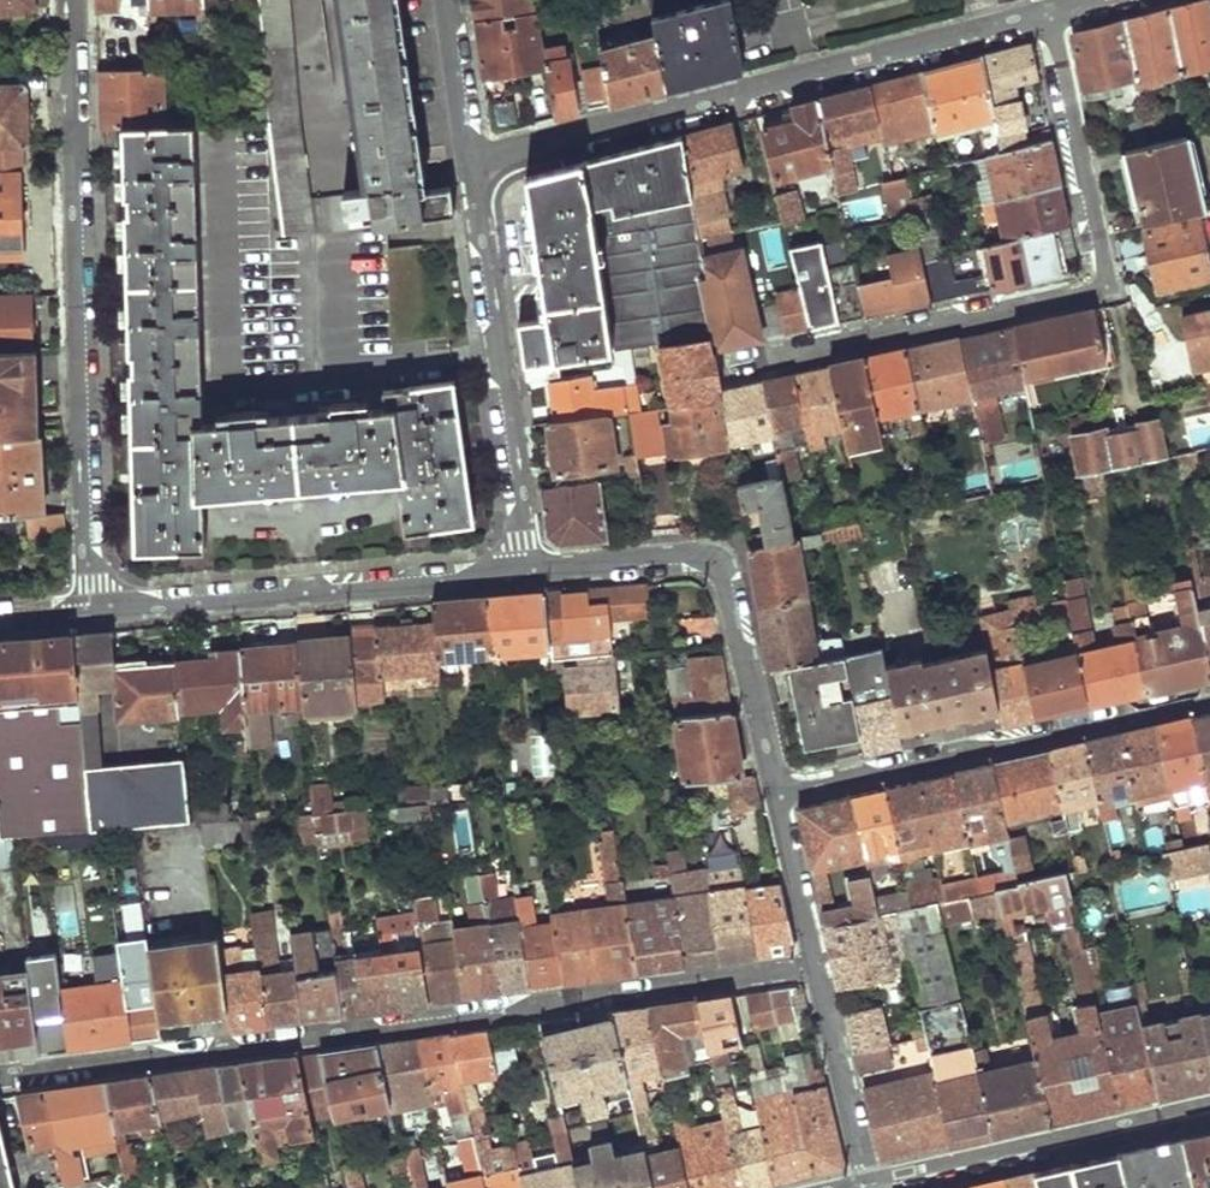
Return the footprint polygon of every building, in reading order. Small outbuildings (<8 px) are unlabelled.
[(46,7),(45,0),(0,0),(0,15),(46,7)] [(93,11),(118,11),(118,0),(93,0),(93,11)] [(147,8),(195,6),(195,18),(203,17),(202,0),(146,0),(147,8)] [(371,188),(345,191),(345,197),(310,202),(289,0),(256,0),(262,65),(267,122),(283,237),(350,230),(347,214),(374,211),(376,227),(449,216),(453,215),(449,187),(419,192),(392,0),(344,0),(371,188)] [(475,23),(534,13),(533,0),(471,0),(475,23)] [(595,26),(651,16),(647,0),(591,0),(595,26)] [(665,92),(703,82),(740,72),(728,0),(717,0),(680,9),(678,0),(647,0),(651,16),(654,37),(665,92)] [(1181,74),(1209,67),(1209,12),(1208,0),(1207,0),(1166,11),(1181,74)] [(1181,74),(1166,11),(1122,22),(1135,86),(1181,74)] [(478,49),(483,81),(544,72),(540,47),(534,13),(475,23),(478,49)] [(1087,111),(1138,98),(1135,86),(1122,22),(1071,35),(1087,111)] [(602,68),(608,107),(638,99),(665,92),(654,37),(637,40),(626,33),(597,38),(602,68)] [(540,47),(544,72),(552,122),(575,116),(568,75),(563,44),(540,47)] [(981,59),(997,156),(1050,142),(1048,132),(1033,137),(1031,128),(1024,131),(1013,86),(1037,79),(1030,47),(981,59)] [(919,75),(931,134),(975,123),(980,160),(986,159),(997,156),(981,59),(949,68),(919,75)] [(602,68),(582,72),(587,112),(608,107),(602,68)] [(96,101),(97,130),(119,128),(162,127),(160,69),(96,71),(96,101)] [(582,72),(568,75),(575,116),(587,112),(582,72)] [(868,88),(879,139),(880,146),(931,134),(919,75),(896,81),(868,88)] [(816,102),(830,167),(832,176),(849,172),(844,148),(879,139),(868,88),(846,94),(816,102)] [(19,147),(23,147),(21,89),(0,90),(0,148),(19,147)] [(517,120),(514,101),(496,104),(498,122),(517,120)] [(760,131),(773,182),(830,167),(816,102),(796,107),(788,109),(791,122),(760,131)] [(680,137),(699,242),(730,235),(717,178),(743,170),(730,124),(717,127),(680,137)] [(119,128),(133,553),(203,553),(204,500),(195,500),(194,489),(230,487),(370,474),(404,471),(406,481),(398,482),(403,535),(473,524),(453,381),(383,392),(385,410),(358,412),(357,402),(330,405),(331,415),(256,420),(255,413),(230,414),(231,422),(202,424),(194,125),(162,127),(119,128)] [(538,267),(546,319),(518,324),(524,367),(556,361),(614,352),(630,350),(709,337),(699,281),(706,279),(703,260),(699,242),(680,137),(605,156),(526,177),(535,247),(531,248),(534,268),(538,267)] [(1127,151),(1142,227),(1144,226),(1197,213),(1202,212),(1188,137),(1127,151)] [(986,159),(995,202),(1060,185),(1050,142),(997,156),(986,159)] [(19,171),(19,147),(0,148),(0,172),(19,171)] [(832,176),(836,197),(853,194),(849,172),(832,176)] [(24,251),(21,181),(0,181),(0,253),(24,251)] [(882,186),(887,213),(907,208),(901,181),(888,184),(882,186)] [(1011,219),(1015,239),(1053,230),(1068,226),(1060,185),(995,202),(992,203),(996,224),(1011,219)] [(772,197),(780,226),(781,229),(800,224),(791,192),(772,197)] [(847,224),(884,215),(879,193),(842,201),(847,224)] [(758,200),(767,230),(780,226),(772,197),(758,200)] [(1146,233),(1198,220),(1197,213),(1144,226),(1146,233)] [(916,249),(919,263),(936,258),(929,220),(911,224),(916,249)] [(1159,291),(1209,280),(1209,269),(1198,220),(1146,233),(1159,291)] [(1053,230),(1058,257),(1074,253),(1068,226),(1053,230)] [(919,263),(928,304),(1063,275),(1058,257),(1053,230),(1015,239),(1000,243),(993,244),(983,247),(989,274),(952,283),(945,256),(936,258),(919,263)] [(786,250),(798,292),(808,330),(834,324),(862,318),(855,289),(850,264),(825,269),(819,243),(786,250)] [(874,285),(880,314),(904,309),(928,304),(919,263),(916,249),(884,256),(890,282),(874,285)] [(710,342),(711,351),(760,340),(741,253),(703,260),(706,279),(699,281),(709,337),(710,342)] [(855,289),(862,318),(880,314),(874,285),(855,289)] [(784,335),(808,330),(798,292),(775,297),(784,335)] [(32,349),(29,296),(22,297),(0,298),(0,350),(32,349)] [(1013,328),(1022,378),(1102,361),(1093,311),(1013,328)] [(1193,372),(1209,368),(1209,312),(1181,319),(1193,372)] [(960,340),(979,435),(1000,431),(997,414),(988,415),(984,394),(1024,386),(1022,378),(1013,328),(960,340)] [(906,352),(918,409),(955,402),(959,423),(954,424),(959,449),(980,444),(979,435),(960,340),(906,352)] [(658,351),(665,404),(716,394),(719,393),(711,351),(710,342),(658,351)] [(40,436),(40,425),(21,425),(20,409),(39,409),(37,349),(32,349),(0,350),(0,439),(40,436)] [(614,352),(616,366),(623,365),(632,364),(630,350),(614,352)] [(863,362),(879,437),(894,434),(890,415),(907,412),(914,437),(922,436),(919,418),(918,409),(906,352),(863,362)] [(524,367),(526,384),(558,378),(556,361),(524,367)] [(829,369),(843,431),(847,451),(881,443),(879,437),(863,362),(829,369)] [(632,364),(623,365),(626,389),(635,387),(632,364)] [(794,377),(806,440),(843,431),(829,369),(794,377)] [(779,464),(782,478),(786,497),(801,494),(792,449),(808,446),(806,440),(794,377),(763,384),(779,464)] [(550,388),(556,425),(607,415),(631,411),(639,409),(635,387),(626,389),(593,395),(590,381),(550,388)] [(719,393),(729,450),(749,446),(750,447),(754,469),(779,464),(763,384),(719,393)] [(637,454),(639,466),(726,449),(716,394),(665,404),(639,409),(631,411),(637,454)] [(40,425),(39,409),(20,409),(21,425),(40,425)] [(549,426),(556,477),(616,465),(607,415),(556,425),(549,426)] [(919,418),(922,436),(923,440),(936,438),(932,416),(919,418)] [(1072,439),(1081,477),(1085,476),(1102,472),(1165,458),(1158,422),(1137,425),(1138,432),(1105,439),(1104,433),(1072,439)] [(33,517),(46,516),(42,436),(40,436),(0,439),(0,520),(33,517)] [(626,456),(629,477),(640,475),(639,466),(637,454),(626,456)] [(1036,461),(1001,464),(1002,481),(1037,478),(1036,461)] [(1088,495),(1105,491),(1102,472),(1085,476),(1088,495)] [(370,474),(230,487),(232,505),(370,493),(370,474)] [(758,509),(765,545),(795,539),(786,497),(782,478),(736,488),(740,512),(758,509)] [(541,492),(548,536),(555,545),(578,543),(604,541),(598,482),(541,492)] [(886,507),(888,519),(897,517),(894,505),(886,507)] [(33,517),(33,535),(64,534),(63,514),(46,516),(33,517)] [(856,525),(818,534),(820,546),(858,538),(856,525)] [(752,576),(758,610),(807,602),(798,551),(820,546),(818,534),(795,539),(765,545),(747,550),(752,576)] [(1131,623),(1145,694),(1209,680),(1192,590),(1190,582),(1174,586),(1175,595),(1179,593),(1185,632),(1151,640),(1138,577),(1123,579),(1128,607),(1131,623)] [(1070,619),(1087,708),(1145,694),(1131,623),(1119,626),(1115,626),(1119,648),(1092,653),(1078,580),(1063,583),(1067,605),(1070,619)] [(1209,680),(1209,595),(1208,586),(1192,590),(1209,680)] [(546,597),(551,657),(551,661),(566,660),(613,655),(609,621),(648,618),(645,588),(592,593),(546,597)] [(491,602),(494,655),(543,651),(545,658),(551,657),(546,597),(519,599),(491,602)] [(1012,615),(1010,600),(976,606),(984,648),(997,709),(1001,727),(1018,723),(1034,719),(1015,630),(1070,619),(1067,605),(1012,615)] [(432,623),(435,660),(494,655),(491,602),(464,604),(431,606),(432,623)] [(758,610),(769,671),(787,668),(817,664),(807,602),(758,610)] [(1116,609),(1119,626),(1131,623),(1128,607),(1116,609)] [(1015,630),(1034,719),(1062,713),(1087,708),(1070,619),(1015,630)] [(378,703),(376,680),(436,674),(435,660),(432,623),(372,628),(373,637),(350,639),(355,705),(378,703)] [(922,633),(925,648),(967,638),(963,623),(922,633)] [(116,688),(118,721),(179,716),(179,711),(175,666),(142,668),(142,663),(115,665),(112,633),(94,635),(73,636),(77,700),(97,699),(96,689),(116,688)] [(10,838),(56,835),(85,832),(77,709),(77,700),(73,636),(30,640),(0,643),(0,840),(10,838)] [(843,659),(850,693),(866,690),(861,662),(856,663),(851,636),(839,638),(843,659)] [(350,639),(297,643),(297,648),(301,706),(302,714),(355,710),(355,705),(350,639)] [(239,652),(244,711),(301,706),(297,648),(239,652)] [(997,709),(984,648),(921,661),(920,656),(883,665),(890,697),(896,731),(997,709)] [(175,666),(179,711),(211,708),(213,729),(230,729),(232,758),(247,757),(244,711),(239,652),(216,655),(218,662),(175,666)] [(566,660),(570,714),(617,709),(613,655),(566,660)] [(665,670),(671,699),(692,697),(689,677),(721,674),(717,655),(685,657),(687,668),(665,670)] [(787,668),(805,750),(859,738),(852,706),(850,693),(843,659),(817,664),(787,668)] [(671,699),(674,718),(728,714),(724,691),(721,674),(689,677),(692,697),(671,699)] [(852,706),(859,738),(862,758),(885,753),(900,749),(896,731),(890,697),(852,706)] [(77,700),(77,709),(90,708),(97,708),(97,699),(77,700)] [(77,709),(85,832),(105,831),(187,823),(186,811),(182,760),(94,768),(90,708),(77,709)] [(674,718),(685,782),(716,780),(726,779),(740,778),(734,748),(728,714),(674,718)] [(1209,799),(1209,718),(1191,722),(1209,799)] [(647,725),(647,731),(666,730),(665,722),(647,725)] [(1170,790),(1178,820),(1193,817),(1192,811),(1209,807),(1209,799),(1191,722),(1156,730),(1170,790)] [(1120,738),(1133,798),(1148,795),(1170,790),(1156,730),(1120,738)] [(1099,803),(1100,807),(1114,804),(1134,800),(1133,798),(1120,738),(1085,746),(1099,803)] [(1050,754),(1071,834),(1084,831),(1079,807),(1099,803),(1085,746),(1069,750),(1050,754)] [(990,767),(1006,828),(1017,873),(1021,886),(1036,882),(1026,840),(1023,841),(1018,821),(1051,814),(1056,837),(1071,834),(1050,754),(1037,757),(1009,763),(990,767)] [(954,776),(969,837),(973,852),(991,848),(988,832),(1006,828),(990,767),(974,771),(954,776)] [(918,784),(933,845),(934,849),(943,846),(942,843),(969,837),(954,776),(933,781),(918,784)] [(729,799),(732,816),(761,809),(758,795),(753,777),(740,778),(726,779),(729,799)] [(716,780),(719,802),(729,799),(726,779),(716,780)] [(884,792),(898,853),(933,845),(918,784),(900,788),(884,792)] [(404,788),(405,799),(425,799),(424,787),(404,788)] [(308,791),(309,813),(344,810),(343,802),(324,804),(323,790),(308,791)] [(851,799),(868,861),(898,853),(884,792),(866,796),(851,799)] [(1134,800),(1138,817),(1152,814),(1148,795),(1133,798),(1134,800)] [(799,811),(827,930),(882,917),(879,906),(872,880),(849,886),(854,906),(836,911),(827,870),(868,861),(851,799),(821,806),(799,811)] [(393,807),(395,822),(431,818),(428,804),(393,807)] [(1100,807),(1105,826),(1118,823),(1114,804),(1100,807)] [(187,823),(198,822),(225,820),(224,807),(186,811),(187,823)] [(362,809),(355,810),(360,837),(367,836),(362,809)] [(309,813),(315,842),(360,837),(355,810),(344,810),(309,813)] [(294,814),(301,850),(316,847),(315,842),(309,813),(294,814)] [(234,819),(238,839),(274,836),(270,816),(234,819)] [(198,822),(201,842),(238,839),(234,819),(225,820),(198,822)] [(275,822),(276,830),(284,829),(283,821),(275,822)] [(56,835),(57,849),(106,845),(105,831),(85,832),(56,835)] [(13,863),(10,838),(0,840),(0,865),(13,863)] [(1172,880),(1209,871),(1209,843),(1199,845),(1185,849),(1166,853),(1172,880)] [(670,879),(686,969),(720,964),(706,870),(681,874),(676,851),(665,853),(670,879)] [(552,916),(565,985),(637,975),(622,885),(616,857),(609,857),(611,868),(607,868),(615,907),(552,916)] [(706,870),(720,964),(756,959),(745,892),(740,864),(706,870)] [(980,882),(983,894),(1001,890),(1021,886),(1017,873),(980,882)] [(480,875),(499,994),(530,990),(514,897),(497,899),(491,874),(480,875)] [(1001,890),(1006,911),(1013,944),(1031,940),(1029,932),(1022,932),(1017,913),(1076,899),(1076,898),(1075,893),(1071,874),(1036,882),(1021,886),(1001,890)] [(454,942),(464,999),(499,994),(480,875),(470,877),(474,904),(471,904),(474,926),(451,930),(454,942)] [(622,885),(637,975),(686,969),(670,879),(622,885)] [(945,891),(948,902),(983,894),(980,882),(979,879),(944,887),(945,891)] [(514,897),(530,990),(565,985),(552,916),(548,892),(522,897),(519,883),(512,883),(514,897)] [(745,892),(756,959),(795,954),(779,886),(745,892)] [(941,904),(946,927),(965,922),(964,919),(1006,911),(1001,890),(983,894),(948,902),(941,904)] [(909,899),(912,910),(941,904),(948,902),(945,891),(909,899)] [(417,948),(427,1004),(464,999),(454,942),(432,945),(429,924),(436,922),(431,895),(409,899),(414,931),(416,941),(417,948)] [(124,926),(142,923),(138,898),(121,901),(124,926)] [(879,906),(882,917),(900,913),(912,910),(909,899),(879,906)] [(934,1073),(950,1143),(992,1133),(971,1040),(946,927),(941,904),(912,910),(900,913),(903,928),(910,964),(912,971),(925,1028),(926,1037),(930,1051),(934,1073)] [(827,930),(840,986),(892,975),(883,932),(903,928),(900,913),(882,917),(827,930)] [(1068,917),(1069,924),(1078,922),(1076,916),(1068,917)] [(381,954),(391,1009),(427,1004),(417,948),(400,953),(396,933),(388,935),(385,918),(375,920),(381,954)] [(1069,924),(1070,930),(1082,928),(1081,922),(1078,922),(1069,924)] [(1038,1061),(1051,1120),(1118,1105),(1103,1030),(1099,1013),(1086,949),(1082,928),(1070,930),(1085,1004),(1079,1005),(1084,1033),(1054,1039),(1049,1011),(1045,1011),(1031,940),(1013,944),(1038,1061)] [(335,951),(346,1015),(391,1009),(381,954),(349,960),(343,929),(331,930),(335,951)] [(257,971),(265,1026),(305,1021),(296,968),(275,970),(270,934),(252,935),(253,947),(257,971)] [(148,968),(155,1020),(225,1010),(216,950),(215,938),(145,948),(148,968)] [(226,1018),(228,1031),(265,1026),(257,971),(245,973),(241,949),(241,946),(216,950),(225,1010),(226,1018)] [(253,947),(241,949),(245,973),(257,971),(253,947)] [(1086,949),(1099,1013),(1110,1010),(1097,947),(1086,949)] [(296,968),(305,1021),(346,1015),(335,951),(294,956),(296,968)] [(36,1035),(39,1056),(158,1041),(157,1027),(155,1020),(148,968),(119,971),(120,985),(59,993),(40,996),(37,982),(29,983),(36,1035)] [(36,1035),(29,983),(28,974),(0,977),(0,1040),(36,1035)] [(1159,1095),(1209,1084),(1209,1051),(1202,1014),(1152,1025),(1146,998),(1149,997),(1145,979),(1134,982),(1144,1027),(1159,1095)] [(37,982),(40,996),(59,993),(56,980),(37,982)] [(787,987),(793,1018),(797,1033),(813,1029),(802,985),(787,987)] [(769,990),(777,1021),(793,1018),(787,987),(769,990)] [(752,991),(761,1028),(778,1025),(777,1021),(769,990),(752,991)] [(697,999),(704,1030),(707,1041),(725,1037),(741,1033),(732,994),(697,999)] [(648,1006),(663,1070),(665,1079),(688,1074),(678,1036),(704,1030),(697,999),(648,1006)] [(632,1101),(635,1114),(648,1111),(639,1075),(663,1070),(648,1006),(612,1011),(632,1101)] [(846,1014),(856,1053),(888,1046),(885,1037),(879,1007),(846,1014)] [(155,1020),(157,1027),(226,1018),(225,1010),(155,1020)] [(538,1020),(559,1111),(586,1104),(602,1101),(604,1109),(624,1103),(632,1101),(612,1011),(538,1020)] [(1103,1030),(1118,1105),(1159,1095),(1144,1027),(1112,1033),(1111,1028),(1103,1030)] [(450,1032),(461,1081),(497,1074),(487,1028),(450,1032)] [(925,1028),(915,1031),(917,1039),(926,1037),(925,1028)] [(417,1037),(428,1087),(432,1101),(434,1111),(448,1107),(450,1115),(468,1111),(463,1092),(462,1087),(461,1081),(450,1032),(417,1037)] [(375,1043),(389,1101),(391,1110),(402,1108),(399,1093),(428,1087),(417,1037),(375,1043)] [(707,1041),(713,1068),(732,1064),(725,1037),(707,1041)] [(917,1039),(919,1052),(930,1051),(926,1037),(917,1039)] [(971,1040),(992,1133),(1051,1120),(1038,1061),(1018,1065),(1020,1074),(989,1081),(986,1065),(993,1065),(990,1048),(986,1050),(983,1037),(971,1040)] [(319,1050),(333,1114),(389,1101),(375,1043),(319,1050)] [(856,1053),(858,1064),(890,1057),(888,1046),(856,1053)] [(298,1053),(313,1118),(333,1114),(319,1050),(298,1053)] [(240,1061),(253,1121),(261,1157),(277,1153),(273,1123),(287,1120),(292,1140),(316,1135),(313,1118),(298,1053),(240,1061)] [(790,1078),(814,1176),(845,1169),(825,1085),(806,1090),(798,1055),(785,1057),(790,1078)] [(216,1064),(230,1126),(253,1121),(240,1061),(216,1064)] [(151,1073),(160,1115),(201,1105),(206,1131),(230,1126),(216,1064),(151,1073)] [(102,1080),(117,1145),(124,1180),(138,1177),(132,1153),(127,1155),(120,1127),(161,1118),(160,1115),(151,1073),(102,1080)] [(864,1088),(880,1159),(950,1143),(934,1073),(864,1088)] [(762,1126),(775,1185),(796,1180),(814,1176),(790,1078),(753,1085),(762,1126)] [(43,1087),(63,1176),(65,1184),(87,1179),(80,1153),(117,1145),(102,1080),(43,1087)] [(6,1151),(14,1186),(63,1176),(43,1087),(19,1091),(31,1146),(6,1151)] [(399,1093),(402,1108),(432,1101),(428,1087),(399,1093)] [(738,1187),(760,1187),(775,1185),(762,1126),(742,1131),(731,1087),(717,1089),(728,1139),(738,1187)] [(602,1101),(586,1104),(590,1123),(606,1120),(604,1109),(602,1101)] [(691,1187),(738,1187),(728,1139),(696,1147),(691,1130),(682,1117),(680,1107),(672,1109),(682,1149),(691,1187)] [(652,1187),(691,1187),(682,1149),(658,1154),(648,1111),(635,1114),(642,1143),(644,1150),(652,1187)] [(485,1187),(522,1187),(514,1154),(513,1146),(493,1152),(484,1113),(469,1116),(470,1123),(474,1136),(485,1187)] [(453,1127),(456,1140),(459,1139),(474,1136),(470,1123),(453,1127)] [(14,1186),(6,1151),(0,1124),(0,1187),(14,1187),(14,1186)] [(1196,1187),(1209,1187),(1209,1132),(1183,1139),(1196,1187)] [(474,1136),(459,1139),(468,1179),(447,1184),(448,1187),(485,1187),(474,1136)] [(1129,1187),(1196,1187),(1183,1139),(1120,1153),(1129,1187)] [(438,1144),(440,1153),(447,1151),(446,1142),(442,1143),(438,1144)] [(577,1187),(652,1187),(644,1150),(614,1157),(611,1142),(589,1148),(593,1162),(572,1167),(577,1187)] [(522,1187),(577,1187),(572,1167),(567,1143),(554,1146),(558,1166),(535,1171),(531,1151),(514,1154),(522,1187)] [(410,1187),(426,1187),(417,1149),(401,1152),(410,1187)] [(401,1152),(389,1155),(397,1187),(410,1187),(401,1152)] [(1075,1187),(1129,1187),(1120,1153),(1068,1165),(1075,1187)] [(361,1181),(359,1182),(355,1163),(344,1165),(349,1187),(363,1187),(361,1181)] [(327,1187),(349,1187),(344,1165),(323,1170),(327,1187)] [(1037,1187),(1075,1187),(1068,1165),(1032,1173),(1037,1187)] [(163,1173),(166,1187),(176,1185),(173,1172),(163,1173)] [(1032,1173),(967,1187),(1037,1187),(1032,1173)]
